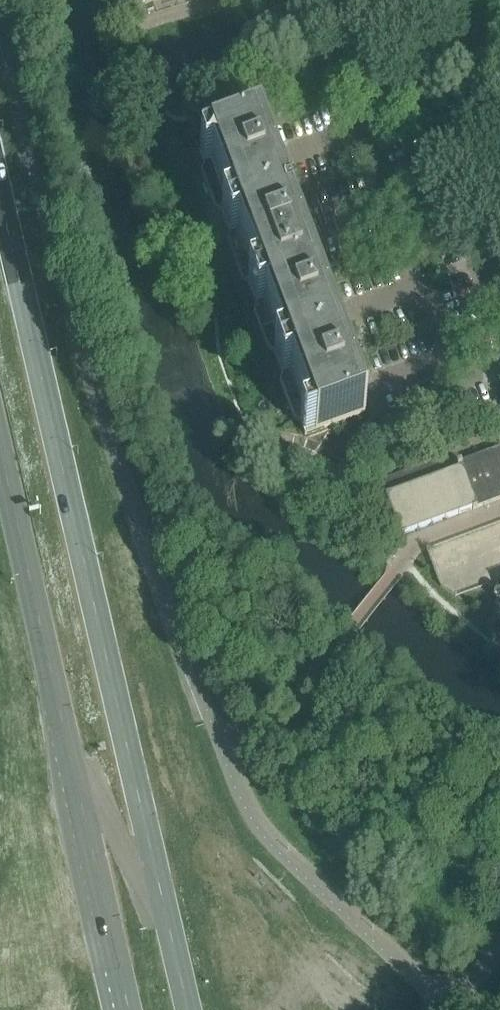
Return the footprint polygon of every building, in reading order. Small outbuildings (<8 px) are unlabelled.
[(199,153),(204,166),(201,172),(215,210),(222,213),(224,218),(284,196),(276,174),(281,172),(271,146),(266,148),(260,131),(199,153)] [(230,236),(227,242),(242,280),(248,283),(250,289),(310,266),(302,244),(307,242),(297,216),(292,218),(284,196),(224,218),(230,236)] [(257,306),(254,312),(268,351),(274,353),(276,358),(336,336),(328,314),(334,312),(324,286),(318,288),(310,266),(250,289),(257,306)] [(276,358),(283,376),(280,382),(294,421),(301,423),(305,436),(365,413),(354,384),(360,382),(350,356),(344,358),(336,336),(276,358)] [(384,481),(390,496),(385,497),(400,538),(405,536),(404,535),(473,510),(473,511),(478,509),(477,509),(499,500),(499,448),(460,463),(457,454),(384,481)]
